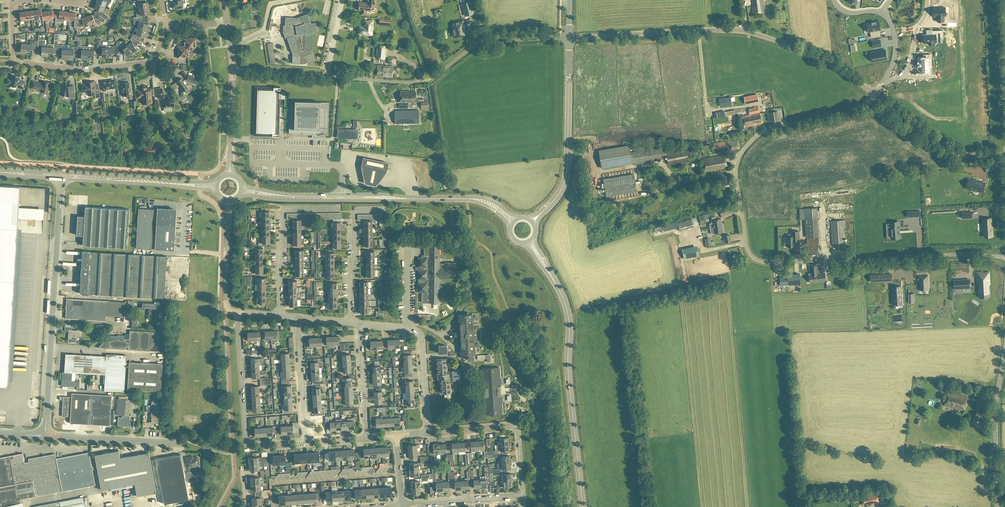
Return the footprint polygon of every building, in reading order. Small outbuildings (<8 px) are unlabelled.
[(148,8),(147,2),(141,3),(140,0),(134,1),(135,7),(139,6),(139,9),(148,8)] [(181,3),(185,3),(185,0),(173,0),(174,1),(171,1),(173,8),(175,8),(176,9),(182,8),(181,3)] [(376,0),(368,0),(368,3),(359,2),(358,10),(361,10),(361,14),(366,15),(366,11),(371,11),(371,7),(375,8),(376,0)] [(753,7),(752,7),(753,14),(764,12),(763,0),(752,0),(753,7)] [(468,12),(469,15),(473,14),(470,2),(463,4),(465,13),(468,12)] [(105,13),(106,10),(107,10),(108,7),(105,6),(97,3),(95,8),(99,10),(100,12),(104,14),(102,17),(105,19),(106,20),(109,16),(105,13)] [(946,7),(934,8),(934,16),(938,16),(938,18),(938,22),(944,22),(944,16),(946,16),(946,7)] [(137,19),(143,19),(143,15),(149,14),(148,8),(139,9),(140,12),(136,13),(137,19)] [(53,17),(56,18),(57,11),(53,11),(52,10),(47,11),(48,20),(54,19),(53,17)] [(64,23),(65,11),(60,11),(60,12),(57,11),(56,18),(55,22),(58,22),(64,23)] [(78,19),(79,17),(76,17),(76,13),(71,12),(70,21),(69,24),(75,25),(74,28),(77,28),(78,25),(78,19)] [(317,31),(316,23),(312,23),(310,21),(308,14),(300,16),(300,17),(297,18),(293,18),(285,17),(285,25),(286,25),(285,27),(284,28),(283,31),(283,32),(283,33),(284,33),(284,34),(285,36),(287,36),(287,38),(293,54),(292,64),(304,64),(307,63),(315,60),(312,51),(312,34),(313,32),(317,31)] [(93,15),(87,16),(90,25),(91,28),(95,27),(96,25),(96,23),(101,21),(103,23),(105,19),(102,17),(100,16),(98,19),(94,20),(93,15)] [(82,19),(78,19),(78,25),(81,25),(81,28),(80,29),(85,27),(86,30),(91,28),(90,25),(87,16),(82,18),(82,19)] [(149,25),(149,24),(143,23),(143,19),(137,19),(135,18),(134,23),(139,25),(138,28),(149,31),(150,25),(149,25)] [(365,27),(359,26),(358,34),(372,35),(373,21),(369,20),(369,21),(365,21),(365,25),(366,25),(365,27)] [(455,23),(453,25),(453,29),(454,33),(453,33),(454,37),(457,36),(457,37),(464,35),(463,31),(465,31),(462,21),(455,23)] [(872,23),(867,24),(869,32),(870,32),(871,37),(878,36),(878,32),(877,32),(876,30),(881,30),(879,22),(876,22),(876,21),(872,22),(872,23)] [(137,32),(133,32),(132,37),(138,40),(140,35),(146,37),(146,36),(147,37),(149,31),(138,28),(137,32)] [(933,35),(923,35),(924,43),(929,43),(929,45),(935,45),(935,43),(937,42),(936,37),(943,37),(943,30),(932,31),(933,35)] [(130,40),(132,40),(133,41),(132,42),(127,45),(132,53),(137,50),(135,46),(136,46),(137,44),(139,45),(140,42),(138,40),(132,37),(130,40)] [(38,41),(38,45),(38,46),(42,47),(42,56),(48,56),(48,47),(45,47),(45,40),(38,39),(38,41)] [(178,58),(189,57),(189,50),(196,50),(195,39),(184,39),(184,46),(177,47),(178,58)] [(36,45),(38,45),(38,41),(30,40),(30,44),(27,44),(27,53),(32,53),(33,43),(36,43),(36,45)] [(48,44),(48,47),(48,56),(53,57),(54,47),(58,48),(58,44),(58,41),(54,40),(54,44),(48,44)] [(62,59),(67,59),(68,49),(68,45),(58,44),(58,48),(59,48),(59,49),(62,49),(62,59)] [(92,47),(88,46),(87,59),(93,59),(94,49),(98,49),(98,45),(94,44),(94,48),(92,47)] [(108,57),(108,45),(98,44),(98,45),(98,49),(102,50),(102,57),(108,57)] [(113,51),(118,52),(118,46),(108,45),(108,57),(113,57),(113,51)] [(122,54),(125,53),(127,56),(132,53),(127,45),(122,48),(119,48),(119,54),(122,54)] [(377,58),(387,58),(387,45),(378,45),(377,58)] [(78,50),(78,49),(78,46),(71,46),(71,50),(68,49),(67,59),(74,59),(74,50),(78,50)] [(81,59),(87,59),(88,46),(85,46),(78,46),(78,49),(82,50),(81,59)] [(872,62),(887,59),(886,55),(887,55),(887,54),(886,54),(885,50),(870,53),(872,62)] [(921,62),(920,63),(920,67),(922,67),(922,72),(929,71),(929,66),(930,66),(930,62),(929,62),(929,59),(931,59),(931,54),(922,55),(922,59),(921,59),(921,62)] [(385,67),(386,67),(386,66),(377,65),(377,76),(384,76),(385,67)] [(393,67),(386,66),(386,67),(385,67),(384,76),(392,77),(393,67)] [(20,77),(13,75),(11,80),(8,79),(7,84),(10,85),(17,88),(18,87),(24,89),(26,82),(19,81),(20,77)] [(182,78),(176,82),(183,92),(188,88),(187,86),(191,83),(196,85),(197,84),(199,79),(189,75),(188,78),(183,81),(182,78)] [(115,88),(114,80),(101,81),(102,89),(103,89),(103,91),(106,90),(105,89),(115,88)] [(48,94),(51,83),(43,81),(42,84),(33,81),(31,88),(40,90),(40,91),(48,94)] [(83,96),(88,95),(96,94),(95,82),(87,82),(87,84),(82,85),(83,96)] [(130,83),(122,84),(123,87),(121,88),(122,92),(123,96),(127,95),(127,98),(132,97),(131,90),(130,83)] [(62,84),(59,94),(64,95),(69,97),(75,97),(74,86),(68,86),(67,85),(62,84)] [(273,88),(257,88),(257,122),(258,120),(261,121),(263,121),(269,123),(269,126),(264,126),(264,129),(257,129),(257,130),(257,131),(273,131),(273,138),(280,138),(280,132),(276,131),(276,87),(280,87),(280,84),(273,84),(273,88)] [(140,88),(140,90),(136,90),(137,98),(142,98),(143,104),(145,104),(145,105),(146,106),(149,106),(150,105),(150,103),(152,103),(151,96),(154,95),(154,89),(147,90),(146,88),(140,88)] [(157,89),(158,97),(163,101),(164,107),(171,106),(172,107),(173,106),(174,105),(174,104),(173,103),(172,96),(166,97),(163,94),(162,88),(157,89)] [(713,89),(713,97),(723,97),(723,89),(713,89)] [(757,94),(744,97),(746,104),(759,101),(757,94)] [(732,105),(731,96),(719,98),(720,107),(732,105)] [(295,101),(295,105),(290,105),(289,126),(289,134),(302,134),(302,135),(318,135),(319,137),(318,137),(327,136),(328,135),(328,128),(329,106),(329,102),(295,101)] [(749,113),(749,115),(742,116),(745,127),(762,124),(760,112),(759,113),(758,107),(749,109),(750,113),(749,113)] [(395,119),(395,123),(415,123),(415,110),(401,110),(401,119),(395,119)] [(715,149),(722,149),(725,148),(724,141),(714,142),(715,149)] [(727,150),(740,149),(739,141),(726,143),(727,150)] [(691,150),(682,152),(681,145),(660,149),(660,147),(630,152),(629,146),(599,151),(602,169),(632,164),(662,159),(662,156),(666,155),(668,165),(682,162),(693,161),(693,158),(691,150)] [(727,168),(725,155),(702,160),(704,172),(727,168)] [(364,167),(366,167),(372,168),(372,167),(374,168),(373,169),(381,170),(384,171),(384,169),(386,169),(386,166),(387,163),(365,158),(364,161),(363,164),(365,164),(364,167)] [(366,167),(364,167),(361,167),(364,185),(375,187),(386,172),(386,171),(384,171),(381,170),(373,169),(374,168),(372,167),(372,168),(366,167)] [(634,174),(604,179),(607,197),(637,192),(634,174)] [(971,180),(969,189),(975,190),(979,191),(983,192),(985,183),(971,180)] [(8,387),(20,186),(0,185),(0,386),(8,387)] [(719,209),(721,216),(735,210),(732,204),(719,209)] [(77,235),(83,235),(83,245),(127,247),(129,209),(85,206),(85,216),(78,216),(77,235)] [(151,249),(152,248),(155,249),(174,251),(176,210),(158,209),(157,214),(154,214),(154,209),(147,208),(147,206),(140,206),(140,208),(139,208),(136,248),(151,249)] [(800,220),(805,219),(806,237),(819,237),(817,208),(805,208),(799,209),(800,220)] [(711,223),(709,225),(711,234),(723,232),(721,219),(716,220),(715,216),(711,217),(712,220),(711,220),(712,223),(711,223)] [(983,219),(984,237),(992,236),(991,218),(983,219)] [(691,219),(682,221),(684,229),(693,226),(691,219)] [(845,243),(845,231),(847,231),(847,229),(845,229),(844,220),(831,221),(832,244),(845,243)] [(891,227),(889,227),(890,238),(892,238),(892,239),(900,238),(899,222),(891,222),(891,223),(891,227)] [(792,231),(792,234),(787,234),(787,237),(788,247),(795,247),(795,242),(800,242),(799,231),(792,231)] [(374,239),(372,239),(372,240),(364,240),(364,246),(371,246),(371,248),(375,248),(375,243),(374,243),(374,239)] [(341,248),(341,241),(333,241),(333,248),(329,248),(329,250),(339,250),(338,248),(341,248)] [(422,255),(422,258),(418,258),(418,267),(416,267),(416,269),(416,270),(418,270),(418,280),(419,280),(419,283),(418,283),(418,292),(422,292),(422,303),(439,303),(439,291),(442,291),(442,286),(439,286),(439,279),(455,279),(455,269),(455,262),(445,262),(445,266),(439,266),(440,243),(429,243),(429,247),(424,247),(424,255),(423,255),(422,255)] [(819,254),(819,246),(806,246),(806,255),(819,254)] [(697,248),(691,249),(692,257),(699,256),(697,248)] [(89,251),(84,251),(83,252),(80,292),(81,293),(87,293),(88,292),(88,294),(164,298),(166,256),(91,251),(90,253),(89,251)] [(819,264),(808,265),(809,274),(810,283),(817,282),(826,280),(825,273),(821,274),(820,271),(819,264)] [(990,284),(989,272),(983,273),(983,272),(976,272),(977,278),(980,278),(980,287),(979,287),(979,297),(990,297),(989,284),(990,284)] [(788,276),(780,277),(781,286),(788,285),(801,284),(800,276),(800,274),(788,275),(788,276)] [(928,276),(918,276),(919,286),(919,291),(922,290),(929,290),(928,276)] [(958,280),(953,280),(954,289),(970,288),(969,279),(965,280),(965,285),(958,286),(958,280)] [(901,286),(892,286),(893,301),(897,301),(897,304),(902,304),(901,286)] [(67,299),(66,319),(68,319),(71,320),(71,319),(106,321),(106,316),(124,317),(125,302),(67,299)] [(154,305),(154,304),(143,303),(142,308),(152,308),(152,312),(149,311),(148,319),(158,320),(159,318),(161,318),(162,317),(162,313),(161,312),(158,312),(158,305),(154,305)] [(473,354),(475,354),(474,340),(477,340),(476,328),(473,328),(472,314),(467,314),(467,313),(464,313),(465,314),(459,315),(462,355),(465,355),(466,356),(466,358),(467,358),(467,360),(470,360),(474,359),(473,354)] [(81,336),(82,333),(85,333),(85,328),(78,327),(78,330),(71,330),(72,327),(65,327),(65,330),(69,330),(68,343),(76,343),(76,336),(81,336)] [(108,338),(98,347),(98,348),(163,352),(164,333),(130,331),(129,339),(108,338)] [(308,349),(312,349),(312,346),(317,346),(316,338),(309,338),(309,343),(307,343),(308,349)] [(400,339),(394,340),(395,348),(401,348),(401,350),(404,350),(404,343),(400,343),(400,339)] [(439,353),(441,353),(442,356),(448,356),(447,345),(439,346),(439,353)] [(66,354),(65,356),(64,372),(65,372),(72,372),(93,374),(105,374),(104,388),(124,389),(126,366),(129,366),(128,389),(161,391),(163,364),(129,362),(129,363),(126,362),(126,355),(113,355),(107,354),(106,356),(66,354)] [(442,393),(451,393),(450,383),(464,382),(464,370),(447,371),(446,358),(437,359),(438,375),(438,379),(441,379),(442,393)] [(484,393),(485,415),(502,413),(501,403),(502,403),(502,395),(501,395),(500,386),(501,386),(500,378),(499,367),(482,369),(484,390),(485,390),(485,391),(485,393),(484,393)] [(72,372),(65,372),(64,372),(62,372),(62,386),(79,387),(79,381),(72,380),(72,372)] [(320,377),(320,374),(312,374),(312,380),(318,380),(318,384),(325,384),(324,379),(323,379),(323,377),(320,377)] [(345,387),(353,387),(352,380),(352,377),(342,378),(342,387),(345,387)] [(972,394),(975,395),(975,397),(981,398),(981,397),(982,391),(973,389),(972,394)] [(948,392),(944,405),(964,411),(967,398),(948,392)] [(63,397),(62,416),(70,417),(70,423),(110,425),(112,395),(72,393),(71,397),(63,397)] [(130,418),(128,418),(129,415),(129,399),(118,399),(117,415),(122,415),(122,417),(118,417),(118,426),(129,426),(130,418)] [(406,399),(403,399),(403,402),(406,402),(406,405),(406,406),(408,406),(408,408),(413,407),(413,405),(415,405),(415,399),(406,399)] [(314,413),(318,412),(318,415),(325,415),(325,409),(322,409),(322,406),(314,406),(314,413)] [(985,413),(977,411),(975,419),(983,421),(985,413)] [(267,427),(268,435),(274,435),(273,432),(276,432),(276,426),(273,427),(267,427)] [(440,458),(440,453),(439,442),(436,443),(436,444),(433,444),(433,447),(430,448),(430,450),(431,456),(431,459),(432,467),(435,467),(434,459),(440,458)] [(510,447),(510,443),(500,444),(500,445),(497,445),(497,450),(492,451),(492,454),(501,453),(501,451),(509,450),(509,447),(510,447)] [(119,450),(95,455),(102,490),(135,483),(137,496),(156,492),(149,452),(120,458),(119,450)] [(0,458),(0,503),(1,503),(2,506),(0,506),(1,506),(24,506),(23,502),(21,503),(21,499),(36,496),(36,495),(39,494),(39,496),(96,485),(89,452),(56,458),(56,454),(29,459),(29,462),(25,463),(23,453),(0,458)] [(510,455),(501,456),(501,453),(492,454),(492,457),(498,457),(499,460),(501,459),(501,462),(511,461),(511,458),(510,458),(510,455)] [(156,459),(164,504),(189,499),(180,455),(156,459)] [(199,465),(198,457),(197,457),(194,457),(194,458),(191,459),(191,457),(186,458),(188,467),(189,472),(188,472),(189,481),(194,480),(192,472),(200,470),(199,465)] [(408,467),(409,470),(419,469),(422,469),(421,463),(427,463),(427,459),(420,460),(421,462),(409,463),(410,467),(408,467)] [(502,471),(502,469),(511,468),(510,465),(511,465),(511,461),(501,462),(497,462),(498,469),(492,469),(493,472),(502,471)] [(486,470),(486,478),(480,479),(481,489),(487,488),(487,487),(487,486),(490,485),(490,482),(489,470),(486,470)] [(500,475),(500,480),(513,479),(512,476),(512,477),(511,473),(502,474),(502,471),(493,472),(493,476),(500,475)] [(443,492),(442,482),(442,480),(436,481),(436,474),(432,474),(432,477),(433,479),(433,484),(434,490),(436,490),(436,491),(440,491),(440,492),(443,492)] [(428,480),(428,477),(422,478),(419,478),(419,480),(411,481),(411,485),(410,485),(410,488),(420,487),(420,484),(423,484),(422,481),(428,480)] [(881,501),(879,492),(860,496),(862,505),(881,501)] [(268,493),(262,494),(262,498),(253,498),(253,506),(254,506),(255,506),(257,506),(258,506),(259,505),(258,504),(262,504),(262,501),(264,500),(263,497),(269,496),(268,493)] [(83,498),(60,502),(34,506),(85,506),(83,498)]
